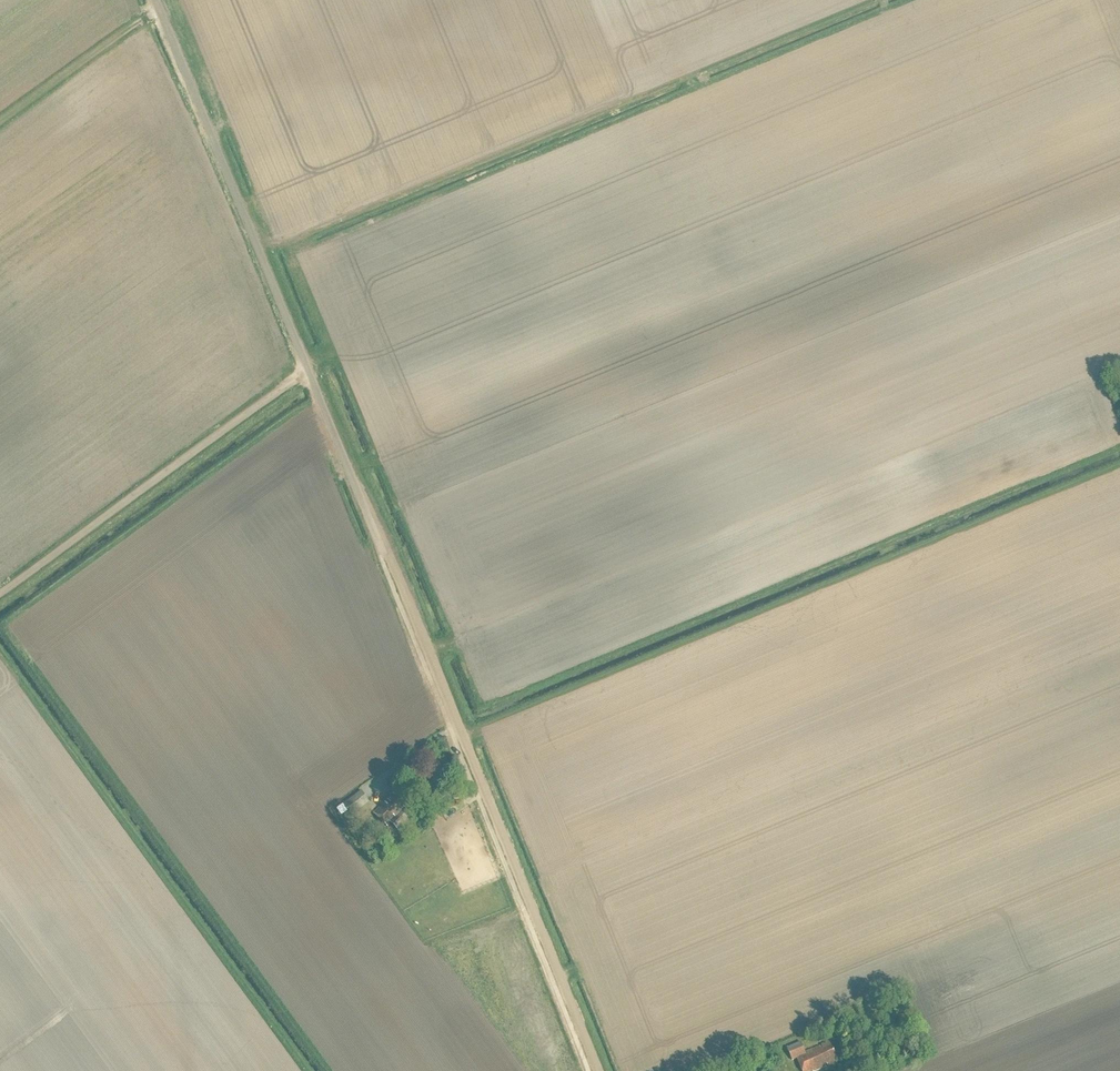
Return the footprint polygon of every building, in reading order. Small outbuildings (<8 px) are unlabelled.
[(435,805),(446,796),(442,790),(430,798),(435,805)] [(344,805),(352,817),(370,803),(361,792),(344,805)] [(372,816),(386,828),(390,825),(397,832),(411,817),(403,810),(406,807),(403,805),(406,802),(395,792),(372,816)] [(387,847),(393,842),(389,836),(382,842),(387,847)] [(805,1055),(800,1044),(787,1050),(792,1062),(796,1061),(800,1070),(821,1070),(837,1064),(828,1044),(820,1047),(821,1048),(805,1055)]
